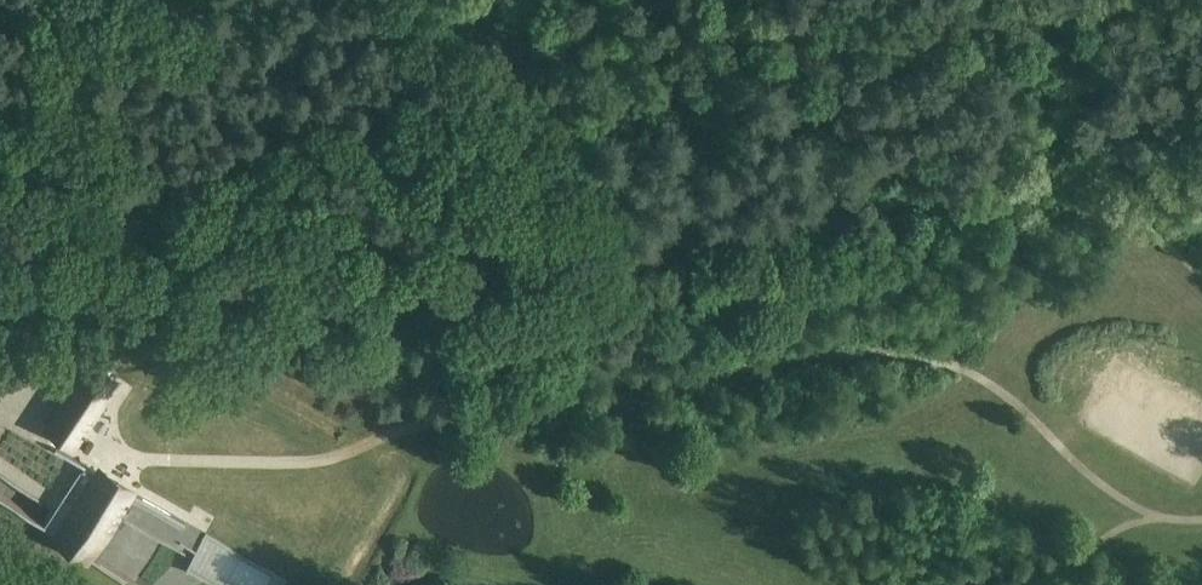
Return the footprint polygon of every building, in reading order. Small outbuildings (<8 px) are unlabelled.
[(74,445),(94,415),(83,408),(94,391),(105,398),(116,382),(89,364),(47,427),(74,445)] [(24,507),(21,511),(48,530),(82,552),(110,510),(177,548),(180,542),(195,551),(187,565),(222,584),(279,584),(283,577),(178,517),(8,420),(0,432),(0,474),(32,495),(24,507)]
